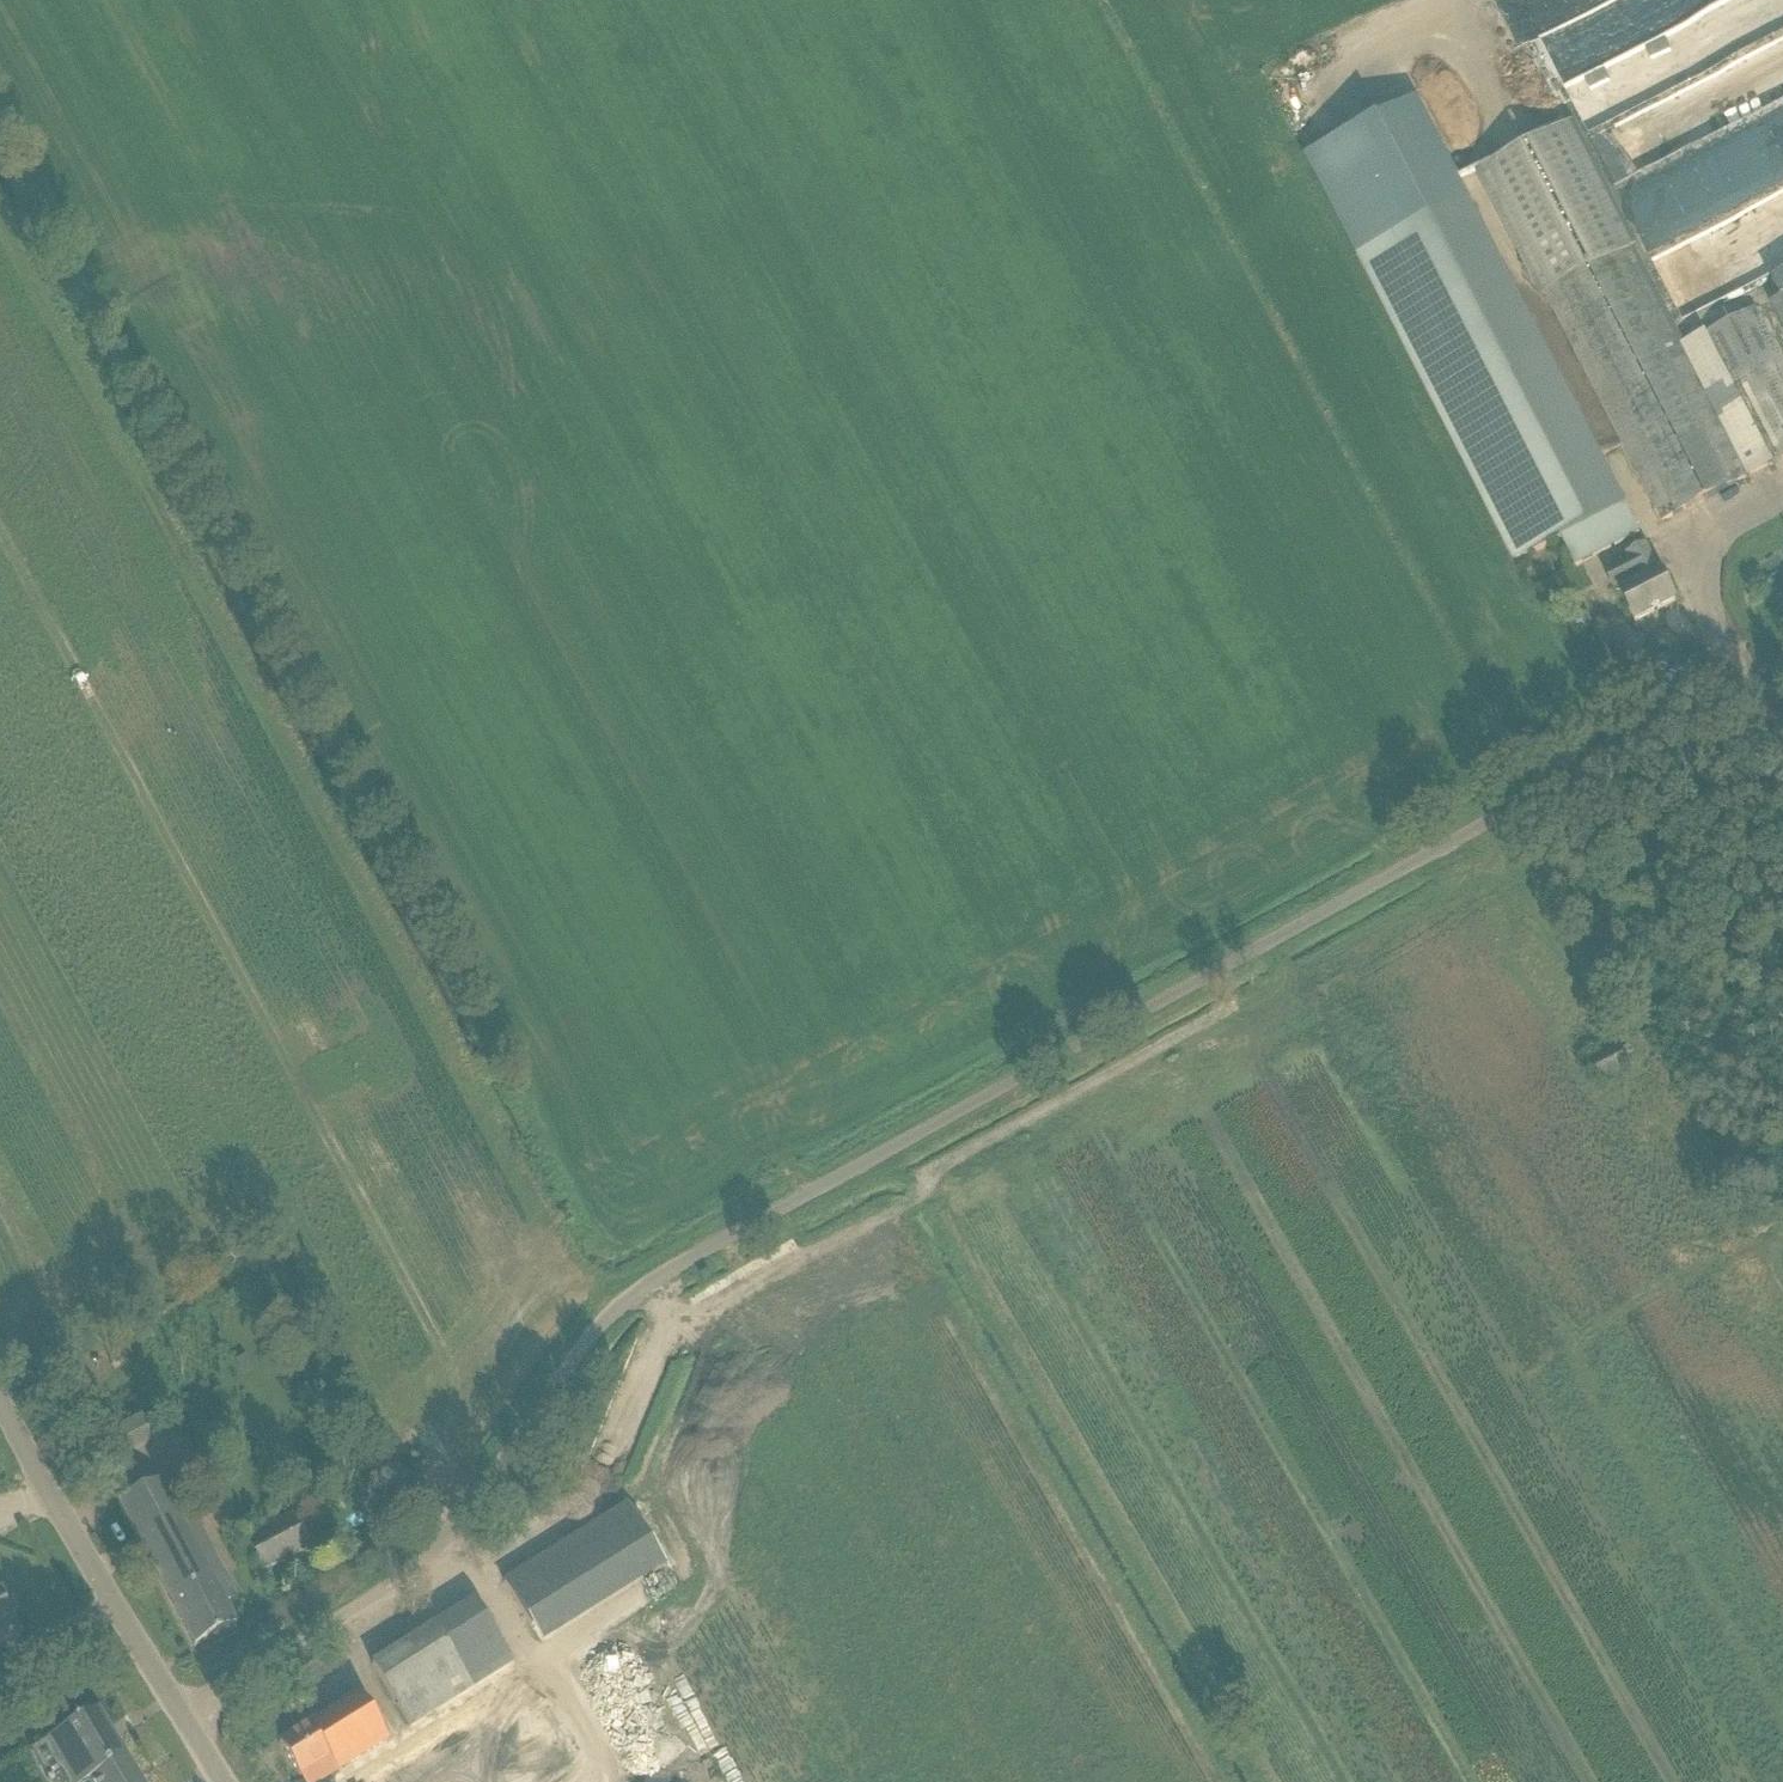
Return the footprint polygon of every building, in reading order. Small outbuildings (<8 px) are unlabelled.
[(1565,81),(1637,46),(1626,25),(1654,12),(1657,17),(1679,7),(1677,3),(1684,0),(1568,0),(1569,2),(1562,5),(1568,19),(1541,32),(1565,81)] [(1417,99),(1310,154),(1351,235),(1518,561),(1561,539),(1575,566),(1639,533),(1625,504),(1459,180),(1417,99)] [(1663,520),(1782,459),(1782,362),(1757,311),(1681,350),(1565,125),(1482,168),(1663,520)] [(1620,591),(1635,621),(1676,600),(1647,545),(1628,554),(1630,559),(1609,570),(1618,587),(1619,586),(1621,590),(1620,591)] [(1617,1042),(1588,1056),(1598,1078),(1628,1064),(1617,1042)] [(309,1359),(298,1365),(307,1381),(317,1376),(309,1359)] [(213,1576),(223,1571),(172,1474),(120,1502),(194,1646),(238,1623),(213,1576)] [(503,1580),(543,1643),(666,1565),(627,1502),(503,1580)] [(247,1538),(252,1549),(263,1570),(310,1545),(293,1513),(247,1538)] [(0,1647),(21,1636),(10,1614),(15,1611),(3,1588),(0,1590),(0,1647)] [(373,1664),(385,1684),(412,1725),(474,1685),(434,1624),(373,1664)] [(279,1743),(300,1776),(329,1757),(338,1771),(389,1739),(360,1693),(279,1743)] [(686,1753),(703,1781),(816,1781),(769,1703),(686,1753)] [(58,1756),(74,1781),(86,1781),(90,1779),(91,1781),(142,1781),(98,1709),(46,1740),(56,1757),(58,1756)]
